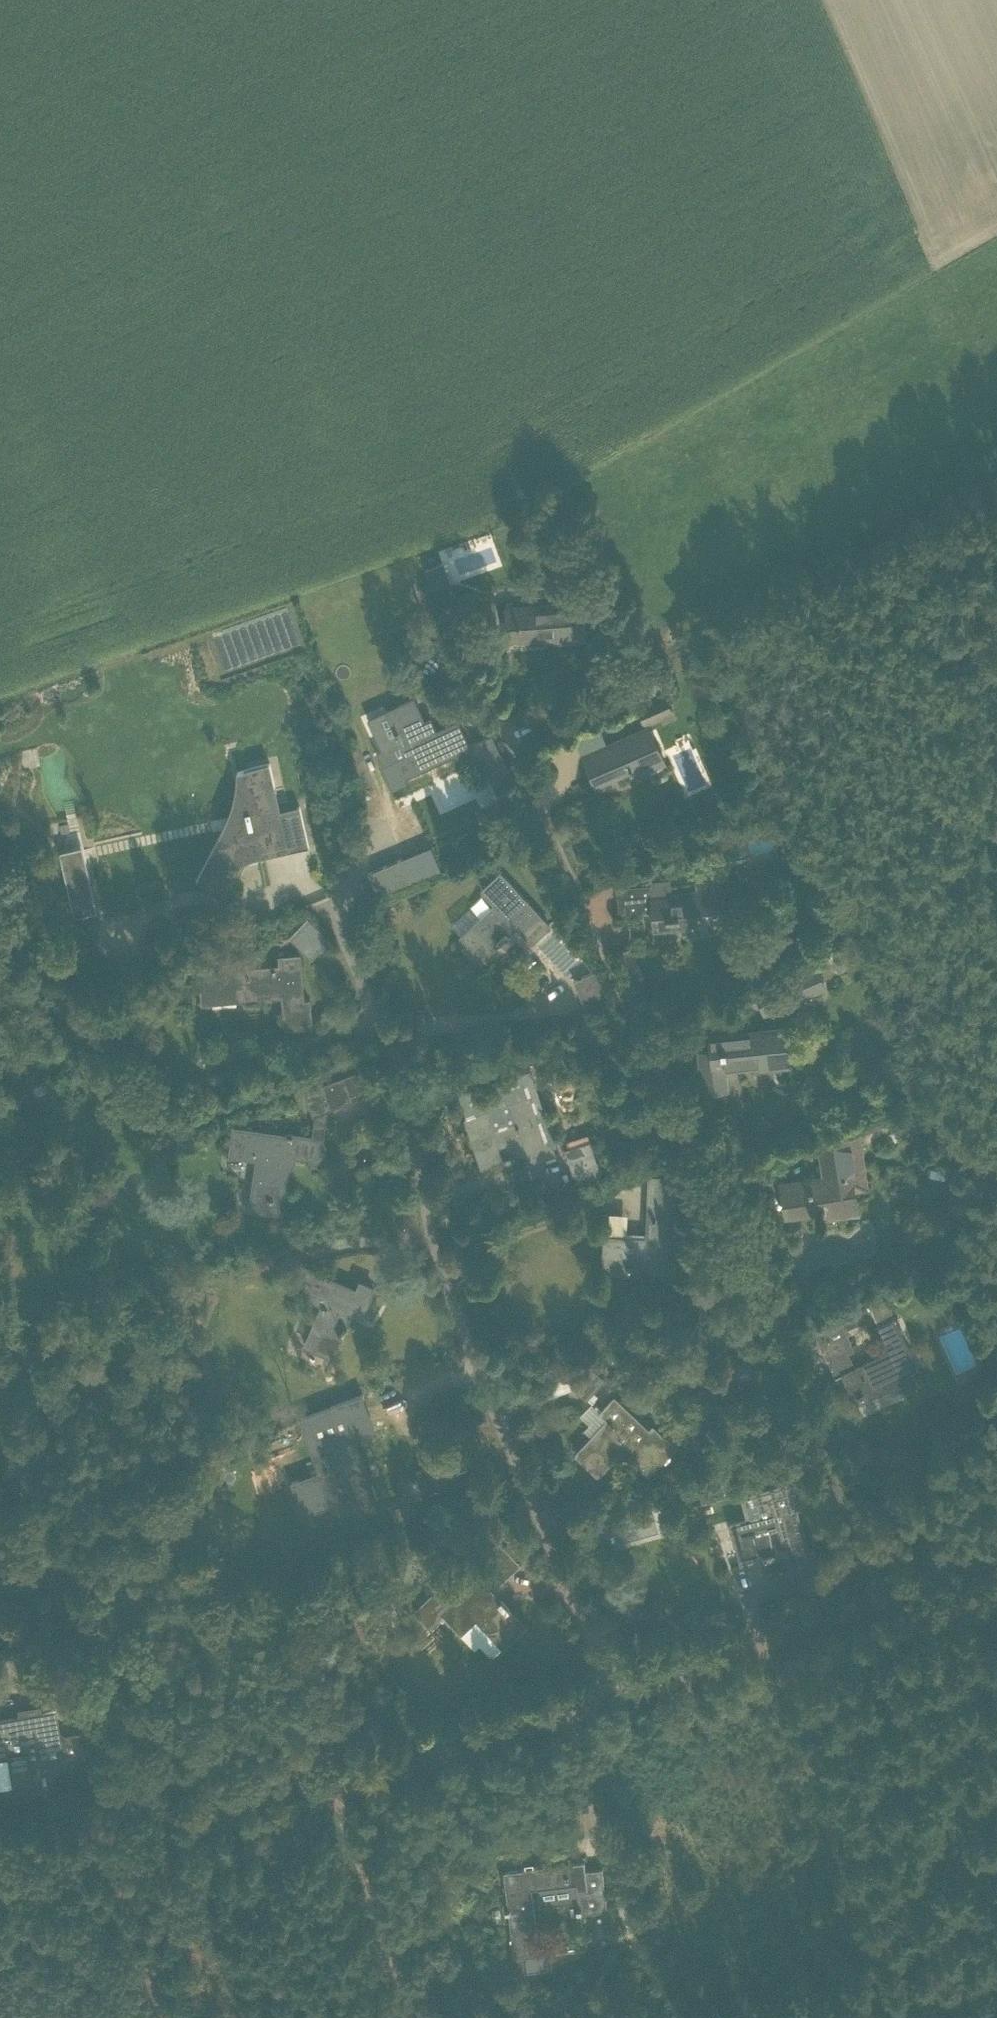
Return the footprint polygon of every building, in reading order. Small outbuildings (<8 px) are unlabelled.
[(455,596),(451,586),(435,592),(439,602),(455,596)] [(506,607),(507,620),(509,640),(556,636),(556,640),(586,637),(583,601),(506,607)] [(383,764),(393,787),(407,781),(405,776),(456,753),(458,758),(471,752),(458,721),(436,731),(430,718),(424,721),(414,698),(386,711),(396,732),(395,732),(400,743),(403,742),(408,753),(383,764)] [(665,764),(648,727),(607,745),(584,755),(596,783),(615,775),(643,762),(647,772),(651,771),(651,772),(650,776),(652,780),(656,782),(669,776),(669,772),(667,768),(664,767),(664,765),(665,764)] [(474,742),(490,775),(508,767),(493,733),(474,742)] [(198,878),(197,879),(226,894),(226,892),(240,866),(239,865),(245,854),(258,851),(259,856),(265,855),(265,854),(289,848),(280,810),(270,764),(270,762),(237,770),(242,792),(244,792),(249,810),(246,811),(249,824),(224,830),(199,879),(198,878)] [(368,871),(378,895),(411,881),(401,858),(368,871)] [(65,867),(63,867),(74,916),(98,911),(91,880),(90,880),(89,877),(68,866),(65,867)] [(461,936),(482,958),(499,941),(500,942),(508,934),(507,932),(515,924),(532,941),(549,925),(500,873),(483,889),(496,903),(461,936)] [(694,879),(695,892),(671,894),(670,878),(650,880),(650,884),(617,887),(619,914),(654,911),(655,926),(706,922),(706,930),(724,929),(721,889),(720,877),(694,879)] [(290,936),(312,957),(330,938),(308,917),(290,936)] [(778,949),(784,963),(814,951),(807,936),(778,949)] [(566,971),(578,958),(558,940),(547,953),(566,971)] [(281,965),(233,969),(198,972),(201,1004),(283,997),(286,1027),(311,1025),(309,1000),(303,1000),(299,954),(280,956),(281,965)] [(754,992),(764,1016),(825,989),(815,965),(754,992)] [(582,1000),(590,997),(594,1004),(609,997),(597,969),(573,980),(582,1000)] [(710,1035),(712,1050),(699,1052),(703,1091),(727,1089),(725,1067),(761,1063),(761,1068),(789,1065),(785,1028),(710,1035)] [(302,1091),(312,1114),(364,1095),(355,1071),(302,1091)] [(517,1122),(494,1130),(488,1111),(466,1118),(482,1166),(504,1158),(504,1159),(516,1156),(515,1153),(526,1149),(530,1161),(554,1153),(549,1138),(544,1140),(530,1097),(511,1103),(517,1122)] [(235,1129),(230,1154),(255,1158),(247,1209),(261,1212),(281,1214),(288,1167),(290,1167),(293,1165),(295,1160),(295,1156),(311,1158),(320,1160),(320,1158),(321,1157),(322,1156),(323,1155),(324,1154),(324,1153),(325,1152),(325,1151),(325,1150),(325,1149),(326,1147),(326,1146),(325,1145),(325,1144),(325,1143),(324,1141),(324,1140),(323,1139),(323,1138),(315,1137),(295,1134),(287,1132),(286,1137),(235,1129)] [(827,1176),(781,1184),(786,1214),(832,1206),(833,1216),(856,1212),(852,1190),(867,1187),(856,1134),(820,1140),(827,1176)] [(565,1149),(573,1171),(597,1163),(590,1141),(565,1149)] [(650,1278),(675,1280),(676,1265),(670,1264),(674,1203),(675,1177),(649,1176),(647,1238),(604,1236),(603,1266),(627,1267),(627,1268),(638,1268),(639,1265),(651,1266),(650,1278)] [(321,1305),(305,1345),(333,1356),(342,1335),(343,1335),(347,1324),(345,1323),(350,1312),(361,1317),(374,1287),(360,1281),(357,1289),(297,1263),(286,1290),(321,1305)] [(715,1287),(721,1300),(735,1295),(729,1281),(715,1287)] [(697,1294),(703,1308),(714,1303),(709,1289),(697,1294)] [(844,1328),(874,1315),(874,1314),(867,1299),(830,1317),(812,1325),(827,1358),(845,1349),(852,1346),(844,1328)] [(917,1366),(895,1317),(878,1325),(874,1326),(886,1352),(853,1367),(846,1370),(847,1371),(858,1395),(857,1395),(858,1398),(888,1384),(892,1393),(903,1387),(904,1390),(918,1383),(911,1369),(917,1366)] [(648,1360),(653,1359),(656,1354),(655,1349),(650,1346),(645,1348),(642,1352),(644,1357),(648,1360)] [(568,1380),(587,1397),(604,1379),(585,1361),(568,1380)] [(736,1364),(741,1391),(757,1389),(751,1361),(736,1364)] [(609,1418),(576,1453),(598,1474),(613,1458),(614,1459),(618,1455),(617,1454),(622,1448),(621,1447),(624,1443),(641,1459),(637,1462),(649,1473),(675,1446),(653,1426),(649,1430),(615,1397),(601,1411),(609,1418)] [(300,1421),(304,1432),(334,1420),(329,1406),(297,1418),(299,1422),(300,1421)] [(300,1422),(253,1439),(261,1462),(308,1444),(300,1422)] [(294,1484),(304,1512),(349,1495),(353,1506),(375,1497),(348,1425),(318,1436),(323,1450),(328,1447),(336,1468),(294,1484)] [(808,1551),(796,1507),(801,1506),(795,1481),(756,1492),(762,1515),(731,1524),(742,1563),(764,1557),(764,1558),(776,1554),(775,1552),(787,1549),(795,1578),(798,1577),(803,1594),(828,1588),(824,1570),(819,1571),(813,1550),(808,1551)] [(416,1609),(430,1624),(443,1611),(461,1631),(476,1617),(503,1646),(525,1625),(509,1608),(509,1607),(501,1599),(499,1600),(491,1592),(521,1563),(499,1540),(478,1560),(487,1569),(456,1598),(442,1584),(416,1609)] [(0,1719),(0,1757),(10,1755),(15,1783),(29,1781),(30,1791),(53,1788),(50,1772),(48,1759),(84,1753),(81,1734),(67,1736),(60,1738),(55,1710),(41,1712),(40,1707),(38,1707),(38,1709),(20,1712),(21,1716),(0,1719)] [(526,1868),(504,1871),(514,1956),(534,1954),(539,1953),(550,1952),(548,1942),(538,1943),(531,1888),(537,1888),(539,1906),(578,1901),(580,1914),(608,1911),(605,1888),(602,1868),(585,1870),(584,1861),(533,1867),(526,1867),(526,1868)]
